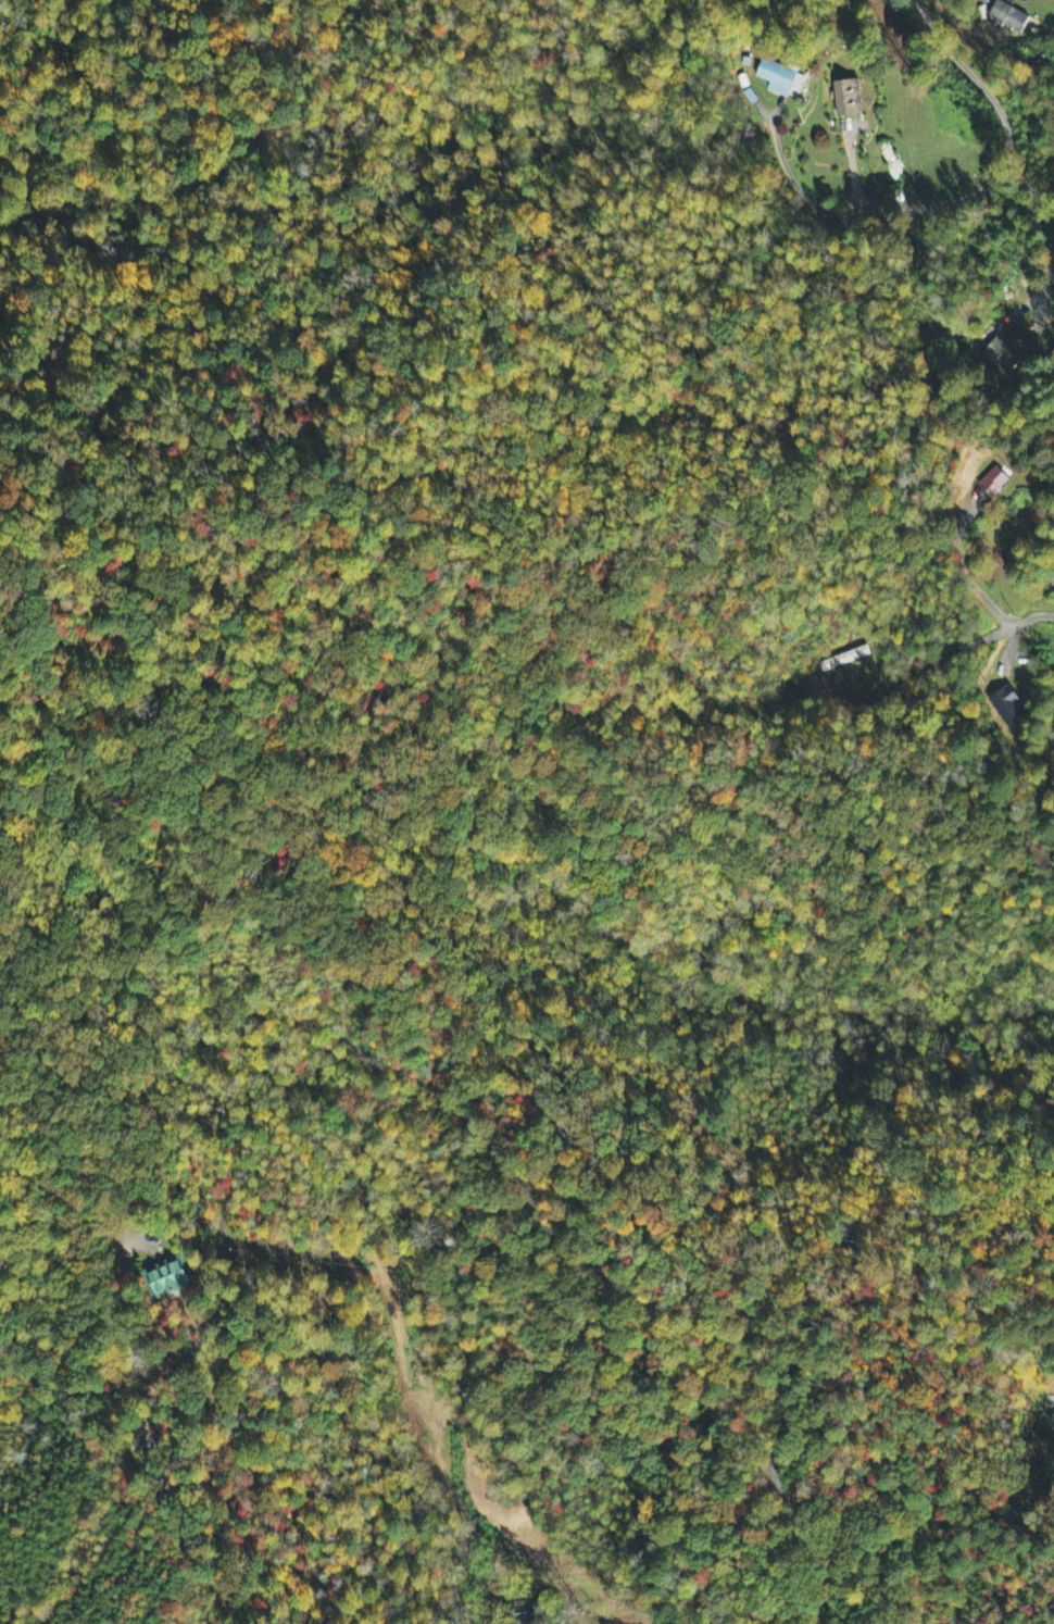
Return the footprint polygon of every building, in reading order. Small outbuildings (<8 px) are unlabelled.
[(989,18),(1021,35),(1030,19),(997,1),(989,18)] [(763,60),(756,78),(770,84),(767,93),(787,101),(790,93),(799,97),(806,77),(763,60)] [(837,120),(864,117),(861,82),(834,84),(837,120)] [(1008,377),(1022,360),(996,338),(982,356),(1008,377)] [(992,500),(1011,482),(997,467),(978,485),(992,500)] [(1027,715),(1008,687),(988,700),(1007,729),(1027,715)] [(142,1272),(153,1303),(195,1288),(184,1257),(142,1272)]
